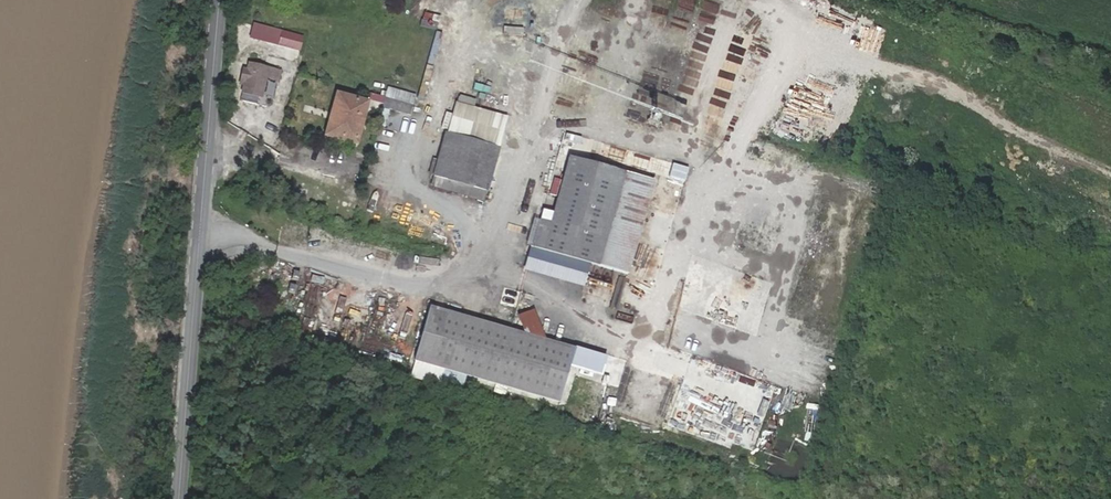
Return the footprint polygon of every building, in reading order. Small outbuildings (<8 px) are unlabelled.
[(281,29),(277,44),(299,51),(304,36),(281,29)] [(658,58),(655,73),(672,76),(675,61),(658,58)] [(263,96),(268,76),(270,66),(248,60),(246,69),(243,68),(240,82),(243,83),(241,91),(263,96)] [(280,79),(283,69),(270,66),(268,76),(280,79)] [(420,84),(391,76),(385,96),(414,104),(420,84)] [(354,141),(367,98),(355,95),(353,101),(340,97),(330,134),(354,141)] [(411,113),(414,104),(385,96),(383,105),(411,113)] [(455,102),(446,131),(500,147),(508,118),(455,102)] [(722,158),(730,122),(710,118),(703,154),(722,158)] [(500,147),(446,131),(431,189),(484,202),(500,147)] [(652,182),(567,159),(541,253),(626,275),(652,182)] [(353,237),(347,254),(361,258),(366,241),(353,237)] [(684,288),(700,292),(704,275),(688,272),(684,288)] [(519,316),(527,338),(547,343),(534,310),(519,316)] [(417,364),(560,404),(575,351),(547,343),(527,338),(431,313),(417,364)] [(734,442),(745,446),(767,380),(693,355),(669,425),(733,446),(734,442)] [(808,431),(820,431),(820,404),(809,404),(808,431)]
